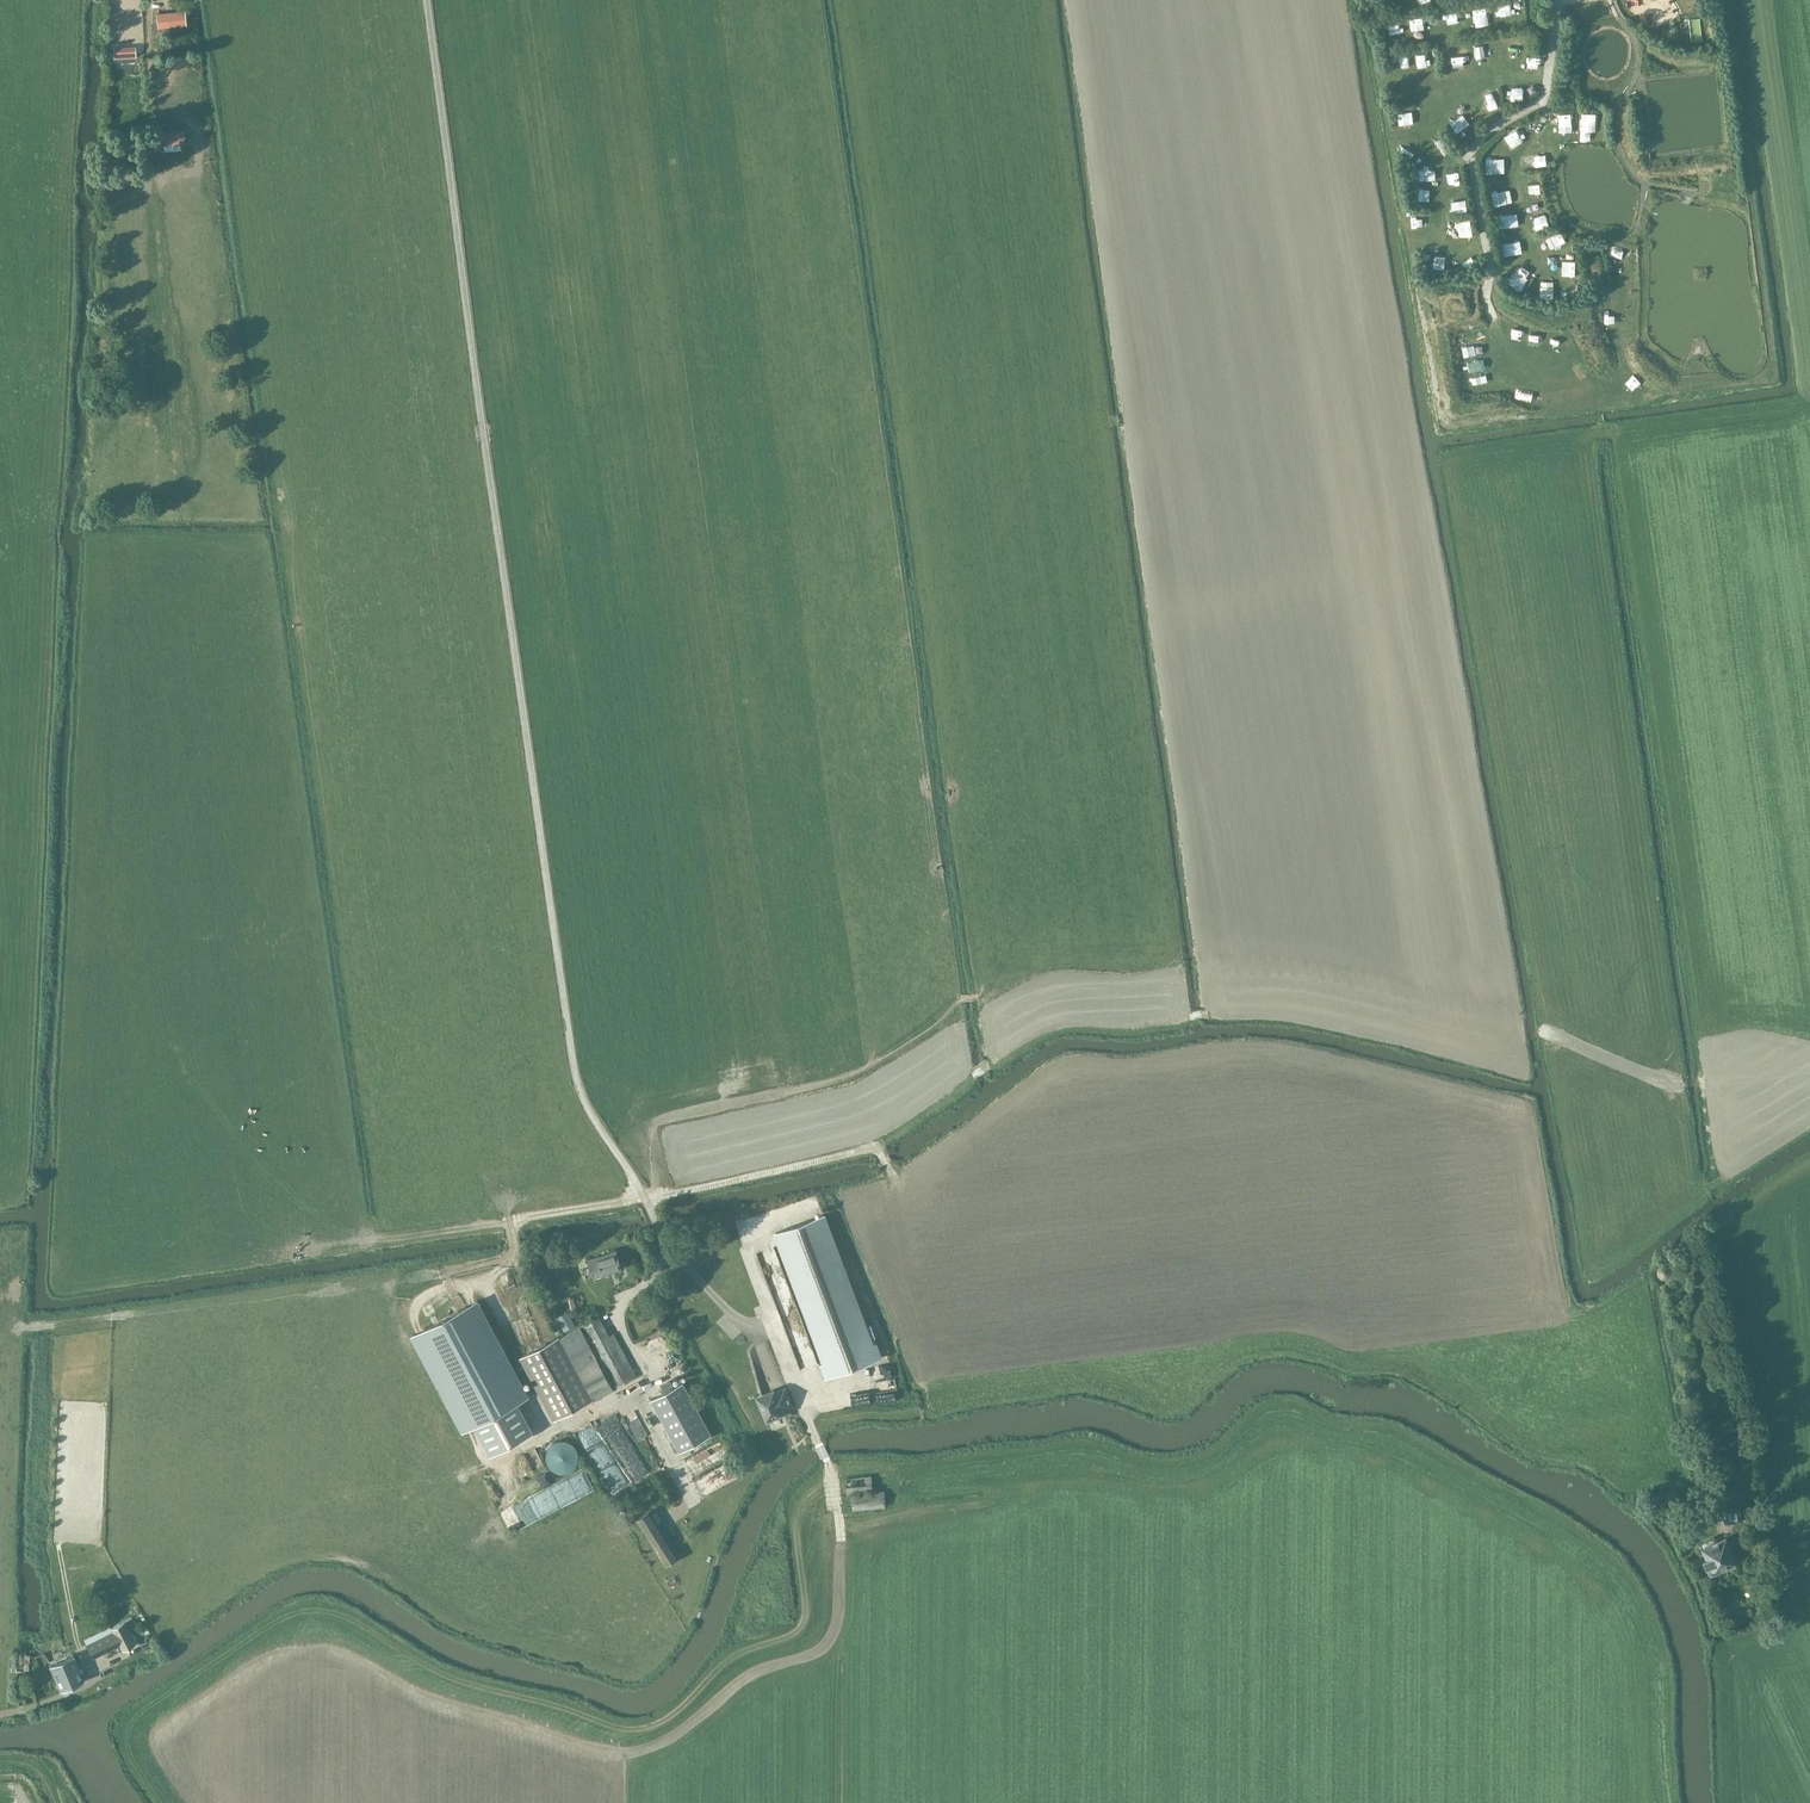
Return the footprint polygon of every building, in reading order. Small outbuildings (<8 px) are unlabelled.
[(183,26),(182,13),(161,14),(162,25),(166,25),(167,27),(183,26)] [(1421,18),(1408,19),(1409,31),(1422,29),(1421,18)] [(136,57),(135,45),(121,45),(121,57),(136,57)] [(1501,59),(1511,59),(1511,45),(1501,45),(1501,59)] [(154,140),(150,141),(150,145),(163,144),(163,145),(185,143),(184,130),(162,132),(154,133),(154,140)] [(138,145),(137,133),(121,134),(122,147),(138,145)] [(826,1377),(882,1356),(877,1342),(872,1344),(823,1214),(776,1232),(825,1362),(820,1364),(826,1377)] [(589,1259),(595,1276),(621,1268),(616,1250),(589,1259)] [(1663,1264),(1660,1265),(1658,1266),(1657,1269),(1656,1271),(1657,1275),(1658,1277),(1660,1278),(1663,1279),(1665,1279),(1667,1278),(1669,1277),(1670,1275),(1671,1272),(1671,1269),(1669,1267),(1668,1265),(1665,1264),(1663,1264)] [(591,1289),(599,1287),(597,1279),(589,1281),(591,1289)] [(533,1432),(517,1401),(528,1395),(478,1300),(412,1335),(463,1430),(474,1424),(490,1454),(533,1432)] [(559,1321),(564,1329),(575,1324),(570,1315),(559,1321)] [(537,1348),(520,1357),(553,1420),(570,1411),(614,1388),(637,1375),(614,1332),(610,1334),(600,1316),(580,1325),(537,1348)] [(683,1381),(651,1398),(680,1451),(711,1433),(683,1381)] [(794,1408),(786,1386),(775,1391),(774,1388),(755,1396),(766,1423),(786,1415),(784,1412),(794,1408)] [(621,1410),(633,1433),(643,1428),(631,1405),(621,1410)] [(565,1440),(563,1440),(560,1440),(558,1440),(555,1442),(552,1444),(549,1447),(547,1451),(546,1455),(546,1459),(548,1463),(550,1466),(552,1469),(555,1471),(559,1472),(562,1473),(566,1472),(570,1471),(572,1469),(575,1467),(577,1464),(578,1460),(579,1456),(578,1453),(577,1449),(575,1446),(573,1443),(569,1441),(565,1440)] [(689,1472),(708,1462),(700,1448),(682,1459),(689,1472)] [(873,1491),(871,1475),(846,1478),(847,1494),(873,1491)] [(635,1498),(641,1495),(637,1487),(631,1490),(635,1498)] [(886,1507),(884,1490),(847,1494),(848,1510),(886,1507)] [(1742,1504),(1720,1507),(1723,1527),(1745,1524),(1742,1504)] [(654,1515),(650,1509),(636,1518),(665,1566),(679,1557),(658,1522),(661,1520),(657,1513),(654,1515)] [(1737,1563),(1730,1548),(1734,1547),(1732,1542),(1728,1544),(1726,1539),(1718,1542),(1716,1536),(1702,1541),(1705,1548),(1702,1550),(1706,1560),(1702,1561),(1709,1577),(1728,1568),(1728,1567),(1737,1563)] [(112,1631),(85,1645),(91,1656),(105,1649),(106,1651),(119,1645),(121,1650),(136,1643),(129,1629),(136,1626),(132,1617),(110,1627),(112,1631)] [(60,1691),(84,1681),(73,1655),(49,1664),(60,1691)]
